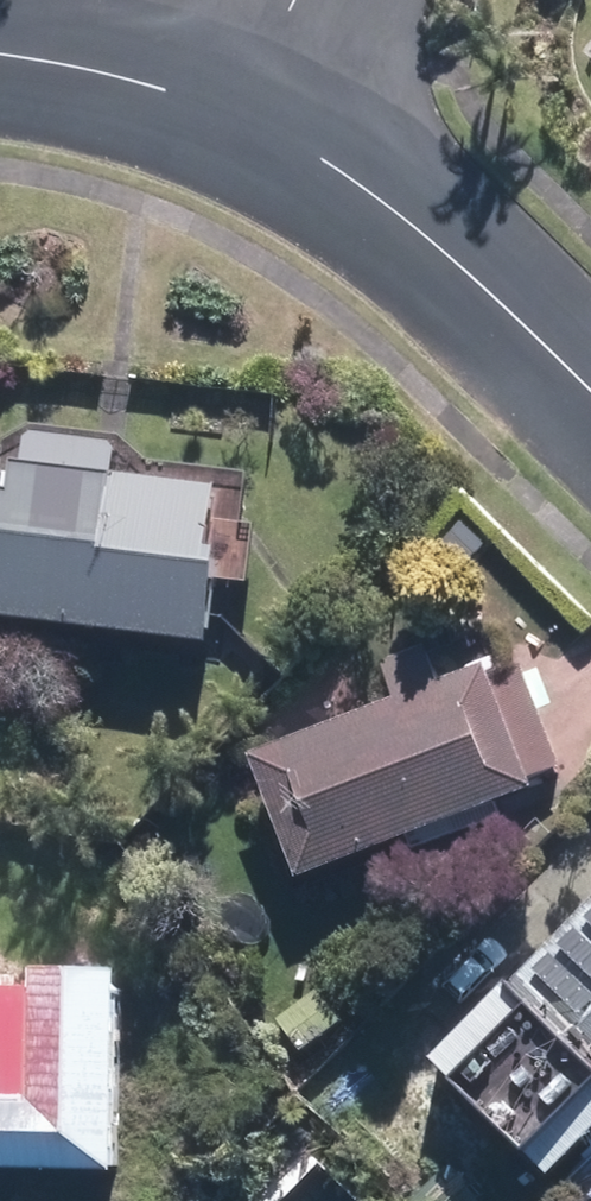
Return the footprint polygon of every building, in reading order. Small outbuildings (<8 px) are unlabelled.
[(203,650),(215,559),(207,558),(215,495),(108,481),(112,450),(33,440),(27,489),(0,485),(0,624),(203,650)] [(251,765),(297,886),(532,796),(526,783),(558,770),(519,668),(487,680),(485,676),(432,696),(420,663),(388,675),(401,708),(251,765)] [(590,1137),(590,907),(437,1067),(552,1177),(590,1137)] [(111,1168),(113,976),(0,975),(0,1166),(111,1168)]
